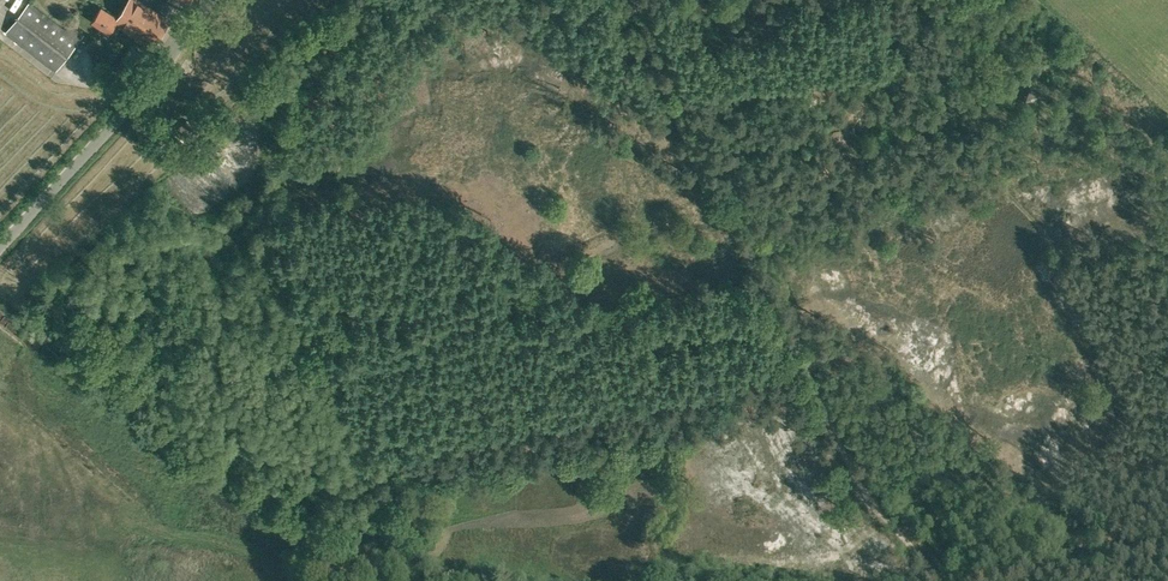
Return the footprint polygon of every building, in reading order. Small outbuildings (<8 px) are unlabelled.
[(117,23),(154,46),(172,20),(140,0),(129,0),(118,16),(118,17),(115,21),(117,23)] [(56,70),(84,35),(70,24),(65,30),(29,2),(6,31),(56,70)] [(112,31),(117,23),(115,21),(118,17),(118,16),(102,6),(93,19),(112,31)] [(132,81),(149,56),(133,46),(116,71),(132,81)]
